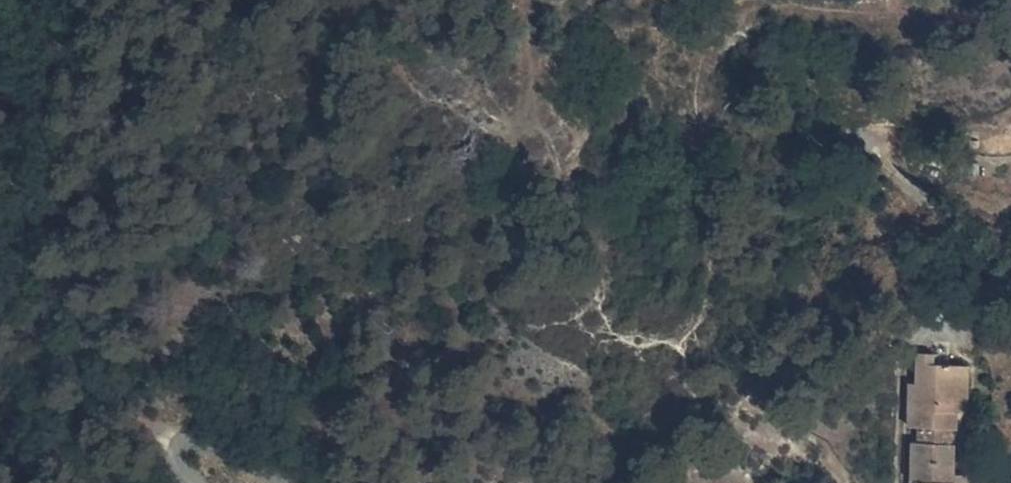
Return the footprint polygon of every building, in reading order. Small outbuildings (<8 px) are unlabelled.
[(910,426),(922,427),(956,428),(960,428),(960,413),(959,365),(937,365),(936,351),(919,352),(918,381),(912,381),(910,426)] [(971,365),(959,365),(960,413),(971,413),(971,365)] [(922,427),(923,442),(914,443),(915,482),(921,481),(921,482),(958,482),(958,481),(958,443),(956,443),(956,428),(922,427)]
